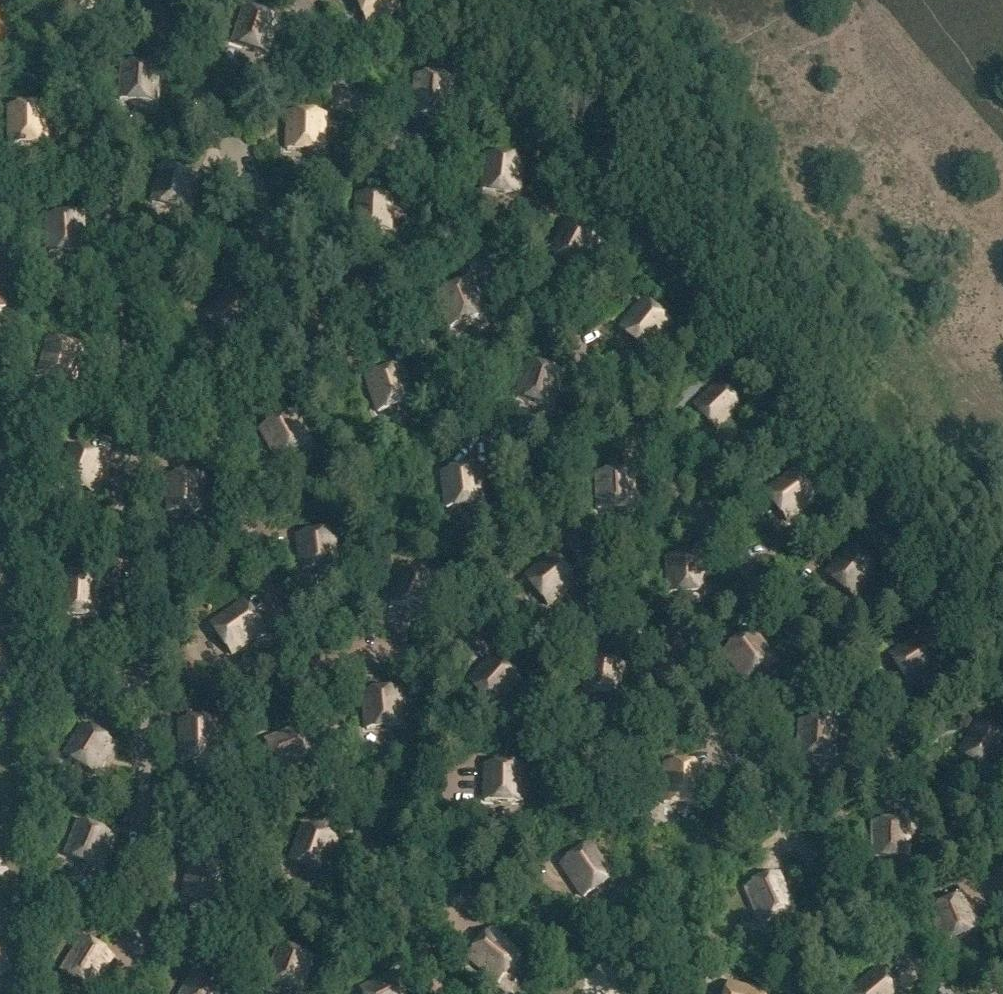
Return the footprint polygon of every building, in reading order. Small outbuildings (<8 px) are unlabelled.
[(102,0),(67,0),(69,16),(104,11),(102,0)] [(368,25),(406,11),(402,0),(359,0),(368,25)] [(278,22),(244,10),(233,44),(266,56),(278,22)] [(122,66),(119,102),(155,105),(158,69),(122,66)] [(416,78),(414,113),(449,116),(452,80),(416,78)] [(9,109),(9,145),(45,144),(45,109),(9,109)] [(287,151),(323,152),(324,117),(288,116),(287,151)] [(482,192),(517,196),(522,161),(486,157),(482,192)] [(152,204),(187,212),(194,177),(160,170),(152,204)] [(356,230),(389,231),(390,198),(357,197),(356,230)] [(84,252),(83,242),(82,217),(46,220),(48,242),(49,255),(84,252)] [(565,225),(549,256),(580,273),(597,241),(565,225)] [(483,316),(470,283),(437,296),(450,329),(483,316)] [(620,331),(648,353),(670,325),(642,303),(620,331)] [(39,377),(73,386),(83,351),(48,342),(39,377)] [(517,398),(551,409),(561,375),(528,364),(517,398)] [(367,381),(378,414),(412,403),(400,369),(367,381)] [(694,408),(717,432),(741,409),(718,385),(694,408)] [(261,431),(278,462),(309,445),(292,414),(261,431)] [(58,481),(91,494),(104,461),(71,448),(58,481)] [(442,475),(447,510),(482,505),(477,470),(442,475)] [(815,502),(794,473),(765,494),(787,523),(815,502)] [(597,475),(598,511),(634,510),(632,474),(597,475)] [(204,513),(203,478),(168,479),(169,514),(204,513)] [(297,538),(301,573),(337,569),(333,534),(297,538)] [(826,576),(853,599),(876,573),(849,549),(826,576)] [(525,579),(547,607),(575,585),(553,557),(525,579)] [(667,560),(669,595),(704,593),(702,558),(667,560)] [(59,617),(95,619),(97,584),(62,581),(59,617)] [(211,627),(231,656),(264,634),(243,604),(211,627)] [(724,653),(745,682),(773,661),(752,632),(724,653)] [(890,657),(908,688),(939,669),(920,639),(890,657)] [(493,659),(469,685),(495,709),(519,682),(493,659)] [(589,661),(584,694),(617,698),(622,665),(589,661)] [(363,695),(367,731),(402,727),(398,692),(363,695)] [(180,723),(181,763),(216,762),(216,722),(180,723)] [(798,759),(833,761),(835,725),(800,723),(798,759)] [(990,773),(1002,751),(1002,739),(978,724),(959,754),(990,773)] [(64,758),(95,777),(113,746),(83,727),(64,758)] [(265,743),(278,776),(311,763),(298,730),(265,743)] [(663,805),(699,807),(702,768),(666,765),(663,805)] [(485,802),(521,803),(521,768),(486,767),(485,802)] [(78,824),(65,857),(98,870),(111,837),(78,824)] [(872,860),(908,860),(908,825),(873,825),(872,860)] [(290,862),(324,874),(336,840),(302,829),(290,862)] [(561,866),(584,899),(613,879),(590,846),(561,866)] [(745,889),(761,926),(794,911),(778,875),(745,889)] [(930,912),(943,945),(976,931),(963,898),(930,912)] [(468,959),(498,984),(521,957),(491,932),(468,959)] [(61,974),(92,992),(112,959),(82,940),(61,974)] [(300,993),(313,961),(279,948),(267,982),(300,993)] [(9,966),(0,952),(0,972),(9,966)] [(879,970),(850,993),(898,993),(879,970)] [(227,989),(196,971),(183,993),(224,993),(227,989)] [(393,976),(361,992),(362,993),(402,993),(393,976)] [(728,986),(726,993),(762,993),(728,986)]
